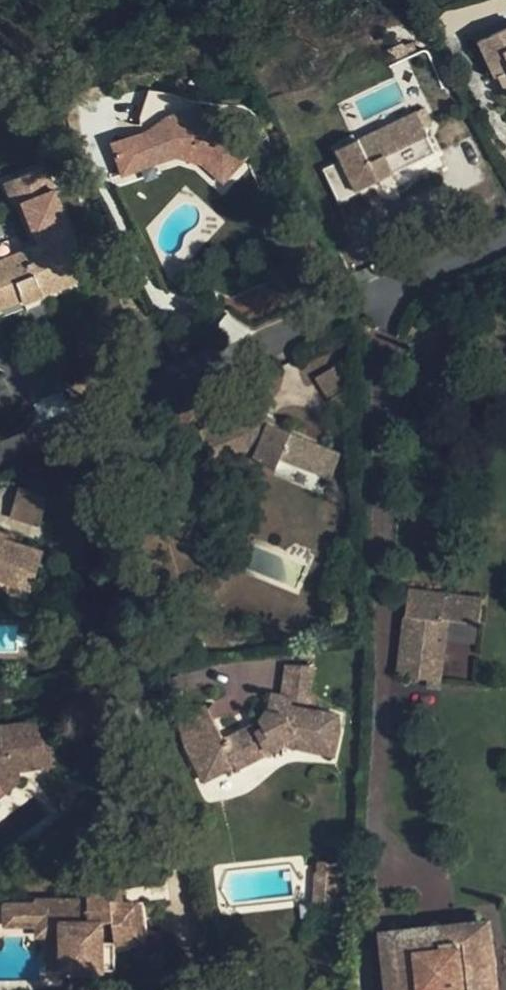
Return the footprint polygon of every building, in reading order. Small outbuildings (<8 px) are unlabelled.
[(499,78),(505,75),(505,27),(480,39),(497,79),(499,78)] [(112,143),(120,168),(157,156),(160,164),(195,152),(204,161),(201,164),(223,182),(251,151),(215,118),(213,120),(197,106),(199,102),(174,96),(148,87),(140,116),(140,135),(112,143)] [(354,130),(360,141),(413,116),(407,105),(354,130)] [(413,116),(360,141),(339,151),(348,170),(359,192),(381,181),(432,157),(439,154),(419,113),(413,116)] [(325,137),(320,125),(309,130),(315,142),(325,137)] [(157,156),(120,168),(123,176),(160,164),(157,156)] [(438,170),(432,157),(381,181),(384,188),(407,178),(410,183),(438,170)] [(359,192),(348,170),(342,173),(352,195),(359,192)] [(352,195),(342,173),(326,181),(335,202),(352,195)] [(41,296),(89,277),(71,233),(8,257),(2,243),(0,244),(0,314),(19,307),(18,305),(25,303),(22,294),(38,289),(41,296)] [(25,303),(41,296),(38,289),(22,294),(25,303)] [(316,381),(328,396),(343,384),(331,370),(316,381)] [(0,378),(0,396),(8,392),(1,378),(0,378)] [(253,412),(244,416),(249,428),(253,429),(254,426),(267,432),(270,426),(274,427),(276,422),(253,412)] [(282,462),(315,476),(326,450),(274,427),(270,426),(267,432),(254,426),(253,429),(249,428),(244,416),(200,433),(213,469),(245,456),(243,450),(248,448),(259,452),(254,462),(276,471),(282,462)] [(326,450),(315,476),(328,482),(340,457),(326,450)] [(38,527),(47,498),(17,488),(8,517),(38,527)] [(15,589),(21,575),(38,581),(46,558),(6,544),(7,539),(0,537),(0,584),(15,589)] [(33,594),(38,581),(21,575),(15,589),(33,594)] [(443,624),(446,598),(410,593),(400,679),(431,683),(441,685),(449,625),(443,624)] [(486,603),(446,598),(443,624),(449,625),(483,629),(486,603)] [(284,700),(292,702),(309,706),(314,670),(287,669),(284,700)] [(441,685),(431,683),(430,690),(440,692),(441,685)] [(318,714),(318,716),(316,724),(304,721),(306,714),(291,710),(292,702),(284,700),(271,697),(267,717),(260,726),(265,732),(249,739),(246,733),(225,744),(208,710),(181,723),(192,747),(188,749),(196,766),(208,760),(217,779),(235,770),(236,773),(269,758),(267,753),(280,747),(334,760),(339,738),(336,737),(340,720),(318,714)] [(316,724),(318,716),(306,714),(304,721),(316,724)] [(0,733),(0,741),(0,785),(19,771),(21,773),(59,769),(56,736),(48,736),(46,724),(2,728),(2,732),(0,733)] [(265,732),(260,726),(246,733),(249,739),(265,732)] [(205,784),(217,779),(208,760),(196,766),(205,784)] [(21,773),(19,771),(0,785),(0,802),(23,785),(21,773)] [(319,876),(318,886),(340,887),(340,885),(338,885),(339,866),(322,865),(321,877),(319,876)] [(340,887),(318,886),(316,907),(339,910),(340,887)] [(38,909),(39,929),(39,940),(51,940),(62,940),(64,973),(104,973),(104,947),(104,925),(112,924),(116,945),(144,941),(139,905),(122,907),(120,892),(89,896),(90,903),(38,903),(38,909)] [(7,929),(39,929),(38,909),(6,910),(7,929)] [(492,926),(388,936),(394,989),(500,989),(492,926)] [(62,940),(51,940),(53,973),(64,973),(62,940)] [(117,972),(117,946),(104,947),(104,973),(117,972)]
